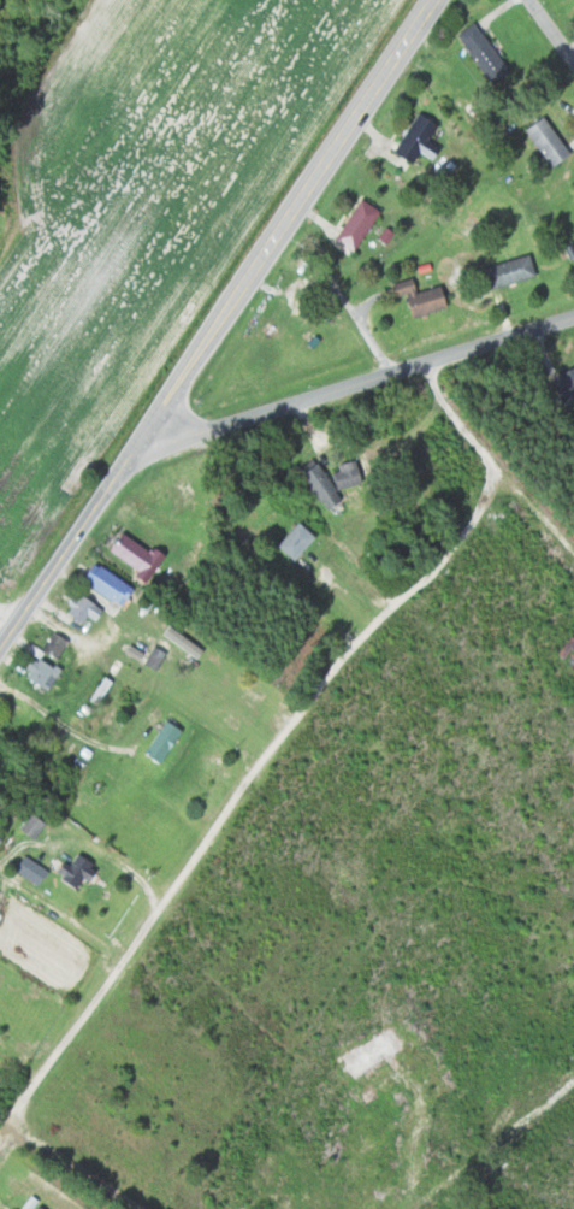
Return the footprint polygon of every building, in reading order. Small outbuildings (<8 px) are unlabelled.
[(459,35),(492,83),(510,71),(477,23),(459,35)] [(395,153),(415,165),(422,152),(437,161),(445,149),(432,141),(440,126),(419,114),(395,153)] [(527,131),(553,169),(572,156),(547,118),(527,131)] [(382,212),(363,199),(337,240),(356,252),(382,212)] [(538,277),(531,255),(486,268),(492,290),(538,277)] [(449,309),(444,287),(418,293),(415,280),(394,285),(397,298),(409,295),(414,317),(449,309)] [(566,404),(573,400),(573,369),(553,381),(566,404)] [(358,461),(324,472),(320,460),(305,465),(319,510),(344,502),(340,490),(364,482),(358,461)] [(318,538),(301,521),(278,544),(295,560),(318,538)] [(112,551),(150,577),(163,558),(124,532),(112,551)] [(85,579),(122,607),(135,589),(98,561),(85,579)] [(97,620),(105,610),(81,592),(67,611),(85,624),(91,615),(97,620)] [(60,658),(70,641),(54,632),(44,648),(60,658)] [(27,679),(50,686),(57,664),(33,657),(27,679)] [(161,765),(183,731),(166,720),(144,754),(161,765)] [(21,828),(35,839),(47,824),(33,813),(21,828)] [(80,891),(96,865),(77,853),(70,865),(65,862),(56,877),(80,891)] [(49,873),(26,856),(17,870),(39,886),(49,873)] [(13,1081),(0,1073),(0,1102),(13,1081)]
